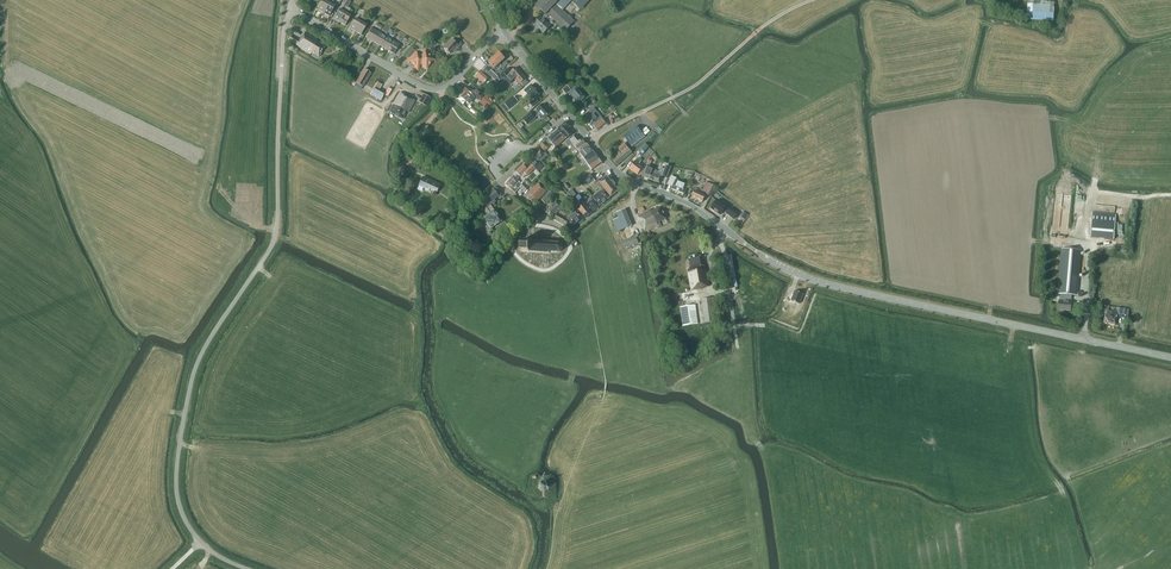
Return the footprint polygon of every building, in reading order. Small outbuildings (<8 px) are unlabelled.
[(331,0),(327,0),(326,2),(323,0),(318,10),(323,13),(331,0)] [(334,0),(331,0),(323,13),(329,16),(334,7),(331,5),(334,0)] [(339,22),(348,8),(351,2),(347,0),(343,7),(344,8),(342,11),(339,9),(333,19),(339,22)] [(532,3),(545,15),(542,19),(540,17),(533,24),(541,31),(544,34),(550,27),(545,22),(550,17),(566,31),(574,22),(562,11),(571,1),(580,9),(588,0),(535,0),(532,3)] [(1027,20),(1053,21),(1054,2),(1046,2),(1046,0),(1027,0),(1027,20)] [(350,9),(348,8),(339,22),(345,25),(350,16),(347,14),(350,9)] [(355,31),(364,17),(361,15),(358,20),(355,19),(349,28),(355,31)] [(364,17),(355,31),(361,35),(366,25),(363,23),(366,18),(364,17)] [(373,42),(378,32),(371,28),(366,38),(373,42)] [(380,46),(385,36),(378,32),(373,42),(380,46)] [(318,41),(305,33),(302,36),(299,40),(291,35),(288,40),(310,54),(311,52),(318,57),(324,47),(317,42),(318,41)] [(386,50),(392,40),(385,36),(380,46),(386,50)] [(431,40),(429,39),(425,43),(431,49),(436,43),(432,40),(431,40)] [(454,42),(451,39),(443,48),(450,54),(455,48),(457,50),(462,44),(457,40),(454,42)] [(392,40),(386,50),(394,54),(399,44),(392,40)] [(407,46),(404,44),(398,52),(401,54),(407,46)] [(437,59),(427,50),(421,57),(415,52),(407,61),(409,63),(411,61),(416,65),(414,67),(418,71),(420,68),(418,66),(421,63),(426,67),(433,60),(435,62),(437,59)] [(493,57),(499,64),(505,59),(499,52),(493,57)] [(499,64),(493,57),(488,62),(494,69),(499,64)] [(491,75),(484,68),(481,71),(479,72),(475,76),(484,83),(488,78),(491,75)] [(525,79),(515,68),(511,72),(507,68),(500,74),(500,75),(497,78),(500,81),(503,78),(504,79),(504,78),(510,84),(514,81),(513,80),(514,79),(519,84),(520,83),(521,83),(525,79)] [(363,87),(371,73),(364,69),(359,78),(356,82),(363,87)] [(532,100),(540,94),(531,85),(524,91),(528,95),(526,96),(529,100),(531,99),(532,100)] [(566,94),(571,90),(567,86),(562,90),(566,94)] [(380,101),(384,95),(384,93),(374,87),(370,94),(380,101)] [(475,97),(479,100),(481,97),(483,96),(475,89),(473,91),(467,87),(463,91),(466,93),(465,94),(464,93),(461,97),(469,103),(475,97)] [(584,97),(575,87),(565,96),(566,97),(569,100),(571,102),(574,106),(584,97)] [(407,113),(414,100),(399,92),(389,112),(402,119),(406,112),(407,113)] [(426,106),(430,98),(424,94),(419,103),(426,106)] [(490,106),(493,102),(484,95),(483,96),(481,97),(483,99),(480,103),(484,107),(487,104),(490,106)] [(509,109),(518,102),(514,96),(504,104),(509,109)] [(547,108),(543,104),(537,110),(532,115),(530,112),(522,119),(528,125),(535,118),(538,115),(540,117),(542,116),(544,119),(551,113),(547,108)] [(477,110),(476,112),(472,108),(470,111),(478,117),(481,113),(477,110)] [(594,114),(592,113),(590,110),(583,117),(590,125),(597,119),(596,117),(598,115),(596,112),(594,114)] [(597,119),(590,125),(593,129),(595,128),(597,130),(606,123),(602,118),(599,121),(597,119)] [(557,129),(566,138),(567,138),(571,134),(567,129),(570,127),(565,122),(561,125),(557,129)] [(645,130),(640,123),(636,126),(635,127),(634,125),(630,128),(631,130),(623,137),(631,146),(644,136),(642,133),(645,130)] [(555,147),(566,138),(557,129),(547,138),(553,145),(548,150),(550,153),(556,148),(555,147)] [(581,148),(586,144),(582,139),(578,142),(573,136),(564,143),(567,147),(570,145),(574,150),(576,148),(579,152),(582,150),(581,148)] [(582,150),(579,152),(592,170),(601,163),(597,157),(598,157),(592,151),(589,148),(586,144),(581,148),(582,150)] [(632,153),(628,149),(624,144),(618,148),(621,152),(622,152),(623,153),(613,161),(617,165),(632,153)] [(645,145),(637,153),(641,157),(649,149),(645,145)] [(535,168),(538,172),(543,167),(539,163),(548,155),(546,152),(544,154),(540,150),(531,157),(535,162),(532,165),(534,167),(535,168)] [(641,162),(642,160),(640,158),(638,160),(637,159),(629,169),(637,175),(643,167),(639,164),(641,162)] [(404,176),(409,170),(401,163),(396,170),(404,176)] [(649,179),(652,170),(649,168),(650,165),(648,164),(646,165),(642,177),(649,179)] [(534,167),(532,165),(527,169),(523,165),(516,172),(520,176),(521,175),(523,178),(526,175),(527,176),(535,168),(534,167)] [(652,170),(649,179),(659,184),(663,174),(652,170)] [(590,175),(580,183),(583,187),(585,185),(585,186),(594,179),(591,174),(590,175)] [(522,185),(521,183),(513,176),(505,185),(515,193),(520,187),(522,185)] [(600,191),(603,189),(604,188),(611,197),(618,191),(614,186),(615,185),(612,181),(611,182),(607,176),(600,182),(598,180),(595,182),(597,184),(596,185),(600,191)] [(672,188),(672,189),(684,194),(686,189),(688,185),(676,180),(677,178),(671,176),(667,185),(672,187),(672,188)] [(437,192),(440,185),(423,177),(419,186),(429,190),(430,189),(437,192)] [(529,187),(526,184),(523,181),(521,183),(522,185),(520,187),(524,192),(529,187)] [(537,201),(546,191),(538,183),(529,192),(532,195),(528,199),(534,204),(537,200),(537,201)] [(1077,183),(1077,197),(1087,197),(1088,183),(1077,183)] [(711,197),(716,187),(711,184),(707,192),(699,189),(699,190),(696,189),(695,191),(692,197),(693,197),(693,198),(696,200),(696,199),(702,202),(706,194),(711,197)] [(492,204),(494,203),(495,201),(494,200),(498,196),(499,197),(501,196),(500,192),(499,192),(497,190),(498,189),(494,188),(492,190),(493,191),(483,200),(487,205),(491,203),(492,204)] [(573,189),(568,192),(573,199),(578,196),(573,189)] [(603,189),(600,191),(596,194),(595,194),(593,195),(593,196),(592,197),(599,206),(609,198),(603,189)] [(545,203),(553,195),(549,191),(541,200),(545,203)] [(592,212),(598,207),(590,197),(586,201),(588,203),(586,205),(592,212)] [(557,213),(562,208),(556,201),(549,207),(550,208),(546,212),(551,217),(553,215),(554,216),(557,213)] [(711,209),(720,215),(723,211),(726,213),(725,213),(734,219),(738,214),(729,208),(728,209),(716,201),(711,209)] [(474,212),(481,207),(478,203),(472,207),(474,212)] [(492,204),(491,205),(487,208),(490,214),(484,218),(491,228),(502,222),(502,221),(500,218),(500,219),(495,211),(493,208),(496,206),(494,203),(492,204)] [(585,219),(592,213),(584,204),(578,210),(585,219)] [(662,212),(659,208),(651,212),(650,211),(638,217),(640,221),(639,222),(643,229),(641,230),(644,236),(648,234),(647,232),(657,227),(658,229),(662,228),(659,222),(665,219),(663,214),(662,212)] [(568,219),(570,224),(572,226),(577,223),(579,222),(583,218),(576,209),(567,216),(563,211),(559,214),(568,219)] [(627,210),(617,213),(619,219),(613,221),(618,233),(633,227),(627,210)] [(559,214),(557,213),(554,216),(555,217),(554,220),(566,227),(566,226),(568,228),(570,224),(568,219),(559,214)] [(1114,240),(1115,225),(1116,215),(1092,213),(1090,238),(1114,240)] [(625,248),(638,243),(636,236),(622,241),(625,248)] [(550,242),(530,240),(530,241),(521,240),(520,250),(529,251),(549,253),(549,252),(558,253),(560,252),(560,251),(562,250),(562,249),(562,247),(562,246),(561,244),(560,244),(559,243),(558,243),(550,243),(550,242)] [(1076,295),(1080,251),(1062,249),(1058,294),(1060,294),(1059,301),(1058,301),(1058,310),(1070,311),(1071,302),(1070,302),(1071,295),(1076,295)] [(701,257),(700,256),(696,257),(696,256),(693,257),(689,258),(688,259),(690,269),(687,269),(691,291),(703,289),(703,288),(709,287),(705,266),(703,266),(701,257)] [(799,304),(803,294),(795,291),(791,301),(799,304)] [(704,323),(715,322),(712,298),(701,300),(704,323)] [(680,307),(683,326),(698,324),(695,305),(680,307)] [(1122,315),(1123,308),(1116,307),(1116,311),(1114,311),(1114,310),(1112,310),(1112,311),(1108,310),(1105,309),(1104,313),(1105,314),(1103,323),(1115,325),(1117,314),(1122,315)] [(546,491),(548,488),(548,485),(545,482),(542,482),(539,485),(539,488),(542,491),(546,491)]
